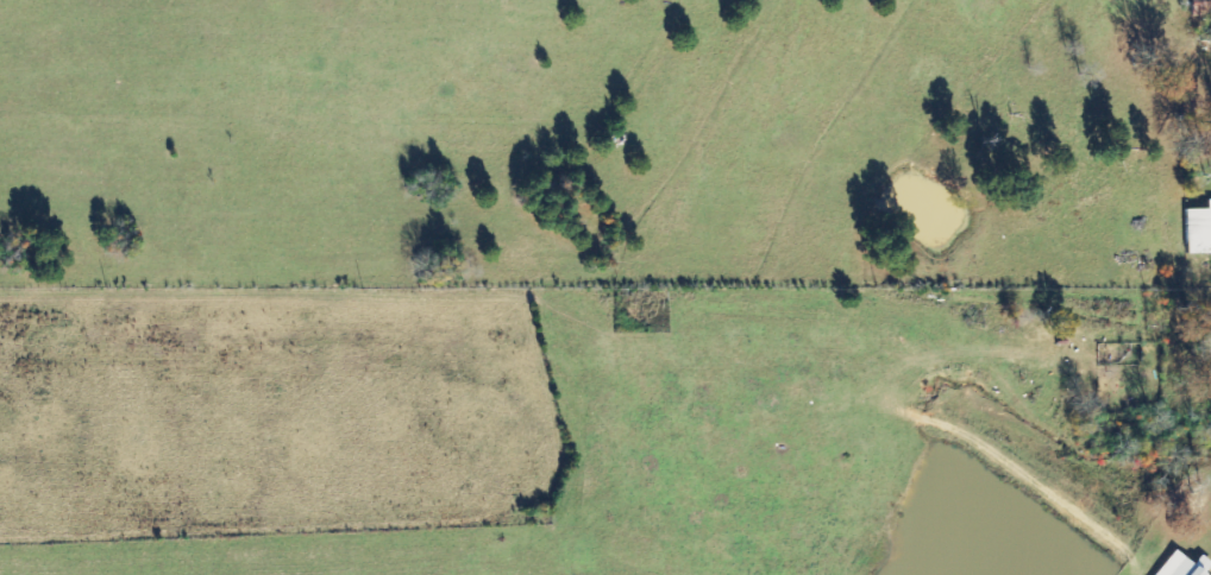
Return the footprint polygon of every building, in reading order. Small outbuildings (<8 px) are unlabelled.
[(1183,253),(1207,252),(1207,231),(1210,231),(1210,200),(1205,200),(1205,209),(1182,209),(1183,253)] [(1202,574),(1210,563),(1199,555),(1191,565),(1172,550),(1153,574),(1203,574),(1202,574)]
